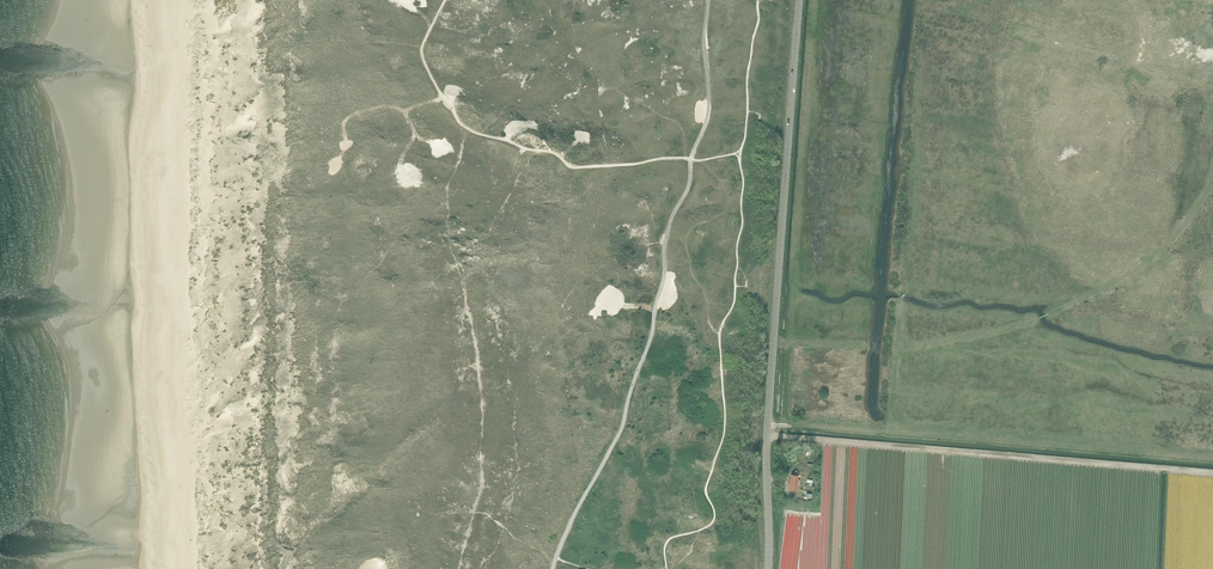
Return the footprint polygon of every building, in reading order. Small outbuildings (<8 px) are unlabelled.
[(798,479),(799,474),(791,474),(790,489),(797,490),(797,485),(799,485),(799,480),(798,479)]
